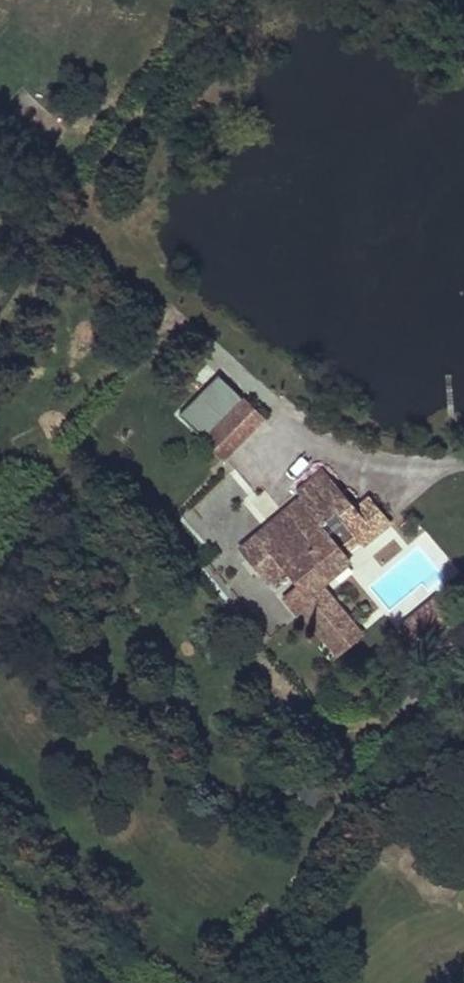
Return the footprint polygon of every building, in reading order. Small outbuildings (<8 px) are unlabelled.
[(242,397),(201,437),(218,454),(259,415),(242,397)] [(354,506),(350,502),(317,468),(295,489),(297,492),(277,511),(284,519),(246,556),(268,578),(280,566),(297,583),(282,597),(301,617),(304,614),(338,648),(354,632),(313,590),(316,586),(344,559),(337,552),(355,534),(341,519),(354,506)] [(358,494),(350,502),(354,506),(341,519),(355,534),(337,552),(344,559),(347,563),(387,524),(358,494)] [(284,519),(277,511),(239,549),(246,556),(284,519)] [(358,629),(316,586),(313,590),(354,632),(358,629)] [(433,595),(419,607),(427,617),(442,604),(433,595)] [(427,617),(419,607),(399,624),(420,649),(454,619),(442,604),(427,617)]
